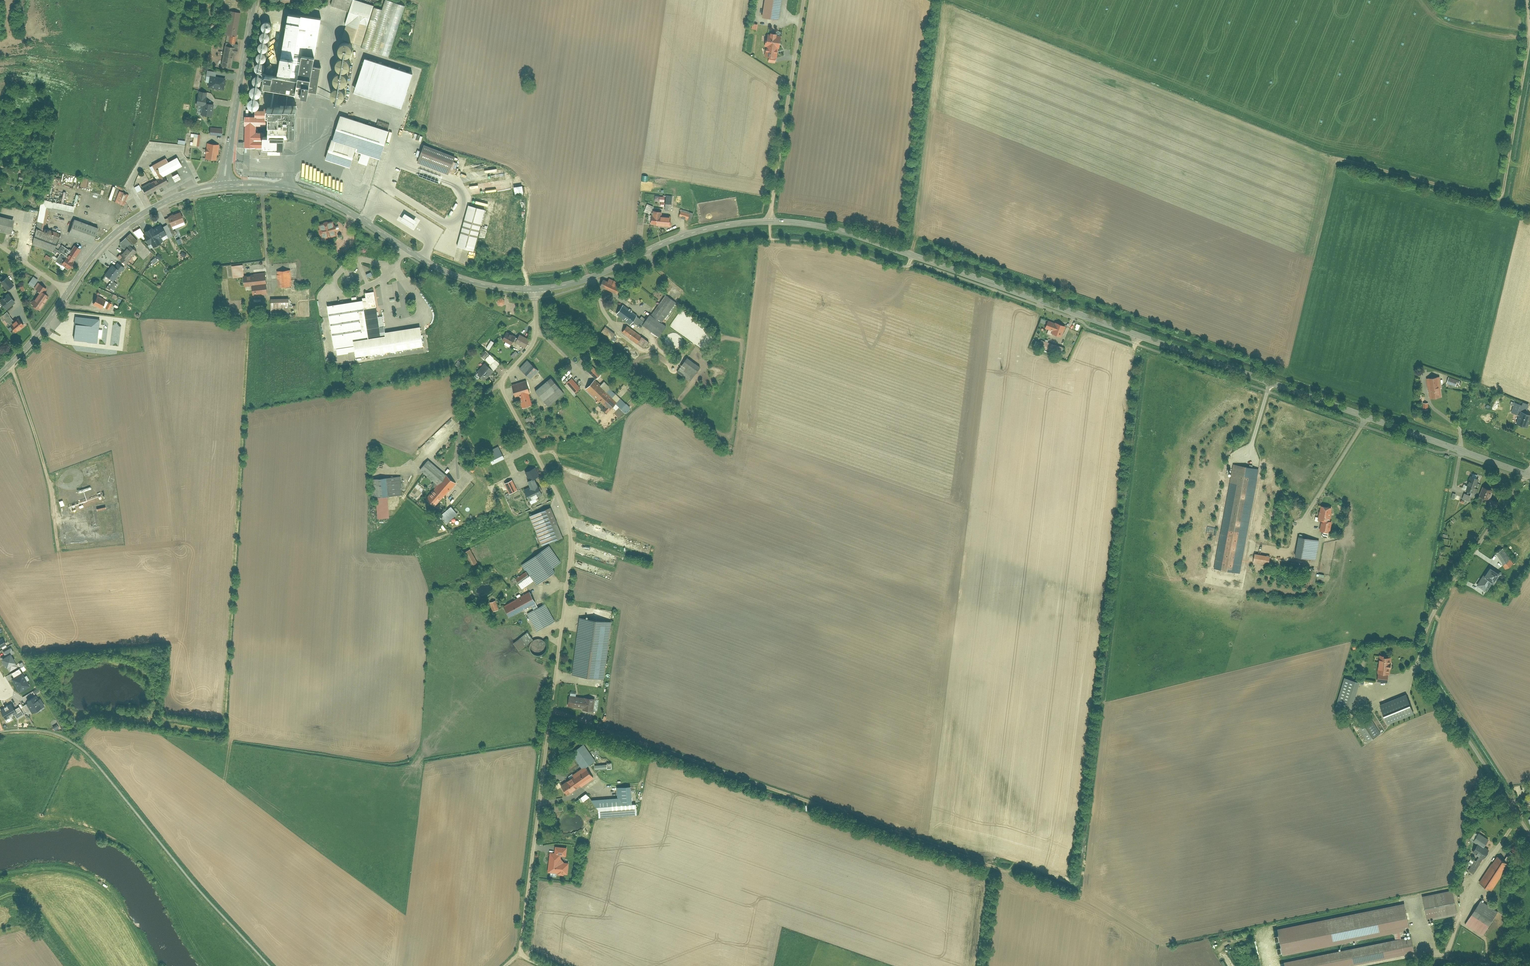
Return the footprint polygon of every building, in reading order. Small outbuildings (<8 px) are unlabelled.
[(359,0),(333,0),(332,3),(349,8),(341,38),(361,44),(373,4),(359,0)] [(765,17),(781,20),(784,0),(768,0),(765,17)] [(234,42),(239,11),(228,9),(227,13),(223,13),(220,34),(223,34),(218,64),(229,66),(230,56),(233,57),(234,47),(230,46),(231,42),(234,42)] [(328,12),(319,11),(314,10),(312,22),(287,18),(278,69),(277,76),(266,74),(265,81),(302,88),(305,71),(314,72),(311,87),(318,88),(322,64),(316,63),(320,39),(323,39),(328,12)] [(765,55),(776,57),(777,47),(779,47),(780,36),(776,36),(776,34),(771,33),(771,35),(768,35),(767,41),(766,41),(765,45),(767,46),(765,55)] [(353,49),(353,48),(353,46),(353,45),(352,44),(351,43),(350,42),(349,42),(348,41),(347,41),(346,41),(344,42),(343,42),(342,43),(341,44),(341,45),(340,47),(340,48),(340,49),(341,51),(342,52),(342,53),(344,54),(345,54),(346,54),(347,54),(348,54),(350,54),(351,53),(352,52),(353,50),(353,49)] [(350,64),(350,63),(350,61),(350,60),(349,59),(348,58),(347,57),(346,56),(344,56),(343,56),(342,56),(341,57),(339,57),(339,58),(338,59),(337,60),(337,61),(337,63),(337,64),(338,65),(338,66),(339,67),(340,68),(341,69),(342,69),(344,69),(345,69),(346,69),(348,68),(348,67),(349,66),(350,65),(350,64)] [(412,73),(365,57),(354,92),(401,107),(412,73)] [(268,67),(266,74),(277,76),(278,69),(268,67)] [(217,71),(208,70),(206,81),(209,82),(208,87),(224,90),(226,78),(216,76),(217,71)] [(348,78),(348,77),(348,76),(348,74),(347,73),(346,72),(345,71),(344,71),(343,70),(342,70),(340,70),(339,71),(338,71),(337,72),(336,73),(336,74),(335,76),(335,77),(335,78),(336,79),(336,81),(337,82),(338,82),(339,83),(340,83),(342,83),(343,83),(344,83),(345,83),(346,82),(347,81),(348,79),(348,78)] [(314,72),(305,71),(302,88),(302,90),(311,92),(311,87),(314,72)] [(346,93),(346,92),(346,90),(346,89),(345,88),(344,87),(343,86),(342,85),(341,85),(339,85),(338,85),(337,86),(336,86),(335,87),(334,88),(334,89),(333,90),(333,92),(333,93),(334,94),(334,96),(335,97),(336,97),(338,98),(339,98),(340,98),(341,98),(343,98),(344,97),(345,96),(345,95),(346,94),(346,93)] [(200,115),(212,117),(215,103),(205,101),(207,94),(199,92),(197,107),(202,108),(200,115)] [(277,156),(277,147),(280,147),(281,137),(269,137),(269,108),(255,108),(255,113),(246,113),(246,146),(265,146),(265,156),(277,156)] [(269,108),(269,137),(281,137),(294,138),(295,109),(269,108)] [(378,157),(388,130),(339,114),(324,158),(348,167),(355,149),(378,157)] [(220,134),(220,126),(204,125),(204,133),(220,134)] [(216,143),(205,143),(204,157),(216,157),(216,143)] [(455,155),(424,143),(417,161),(448,173),(455,155)] [(157,176),(180,164),(177,157),(167,162),(165,159),(151,166),(157,176)] [(420,167),(418,174),(440,182),(442,175),(420,167)] [(141,186),(145,195),(168,184),(164,175),(141,186)] [(83,179),(82,187),(92,189),(93,181),(83,179)] [(71,213),(73,205),(40,198),(31,243),(51,250),(57,232),(42,227),(45,207),(71,213)] [(472,203),(461,243),(476,247),(487,208),(472,203)] [(690,214),(681,210),(679,215),(688,219),(690,214)] [(169,222),(156,228),(144,234),(153,249),(164,242),(160,235),(169,231),(171,234),(178,231),(176,227),(174,224),(183,220),(179,211),(167,217),(169,222)] [(652,216),(651,226),(671,227),(671,216),(662,216),(662,211),(654,211),(654,216),(652,216)] [(405,215),(401,221),(413,229),(417,222),(405,215)] [(8,232),(11,219),(0,216),(0,230),(8,232)] [(71,217),(66,231),(90,240),(96,226),(71,217)] [(320,224),(323,236),(335,233),(332,221),(320,224)] [(138,229),(134,232),(140,239),(144,236),(138,229)] [(114,263),(105,273),(111,279),(118,271),(119,272),(129,261),(125,258),(134,248),(129,243),(134,238),(128,233),(119,243),(124,248),(119,254),(123,257),(116,265),(114,263)] [(54,258),(68,267),(80,247),(74,243),(70,250),(61,244),(57,251),(58,252),(54,258)] [(48,254),(44,259),(50,262),(53,257),(48,254)] [(241,262),(230,263),(231,276),(242,275),(241,262)] [(289,270),(278,271),(280,285),(291,284),(289,270)] [(267,292),(265,273),(244,275),(245,287),(252,286),(253,294),(267,292)] [(4,281),(9,287),(14,284),(9,277),(4,281)] [(618,285),(605,280),(603,288),(616,292),(618,285)] [(32,302),(39,307),(49,293),(45,290),(47,288),(41,283),(37,288),(41,291),(32,302)] [(348,347),(349,356),(418,345),(415,324),(378,330),(371,289),(359,291),(360,297),(325,303),(332,349),(348,347)] [(0,300),(6,307),(14,301),(9,294),(0,300)] [(674,302),(662,294),(643,321),(619,305),(614,312),(630,323),(631,322),(638,327),(641,323),(658,335),(666,323),(662,320),(674,302)] [(96,296),(93,303),(103,308),(107,301),(96,296)] [(288,299),(271,299),(271,312),(289,312),(288,299)] [(7,319),(16,331),(25,324),(20,317),(15,321),(8,311),(2,316),(5,320),(7,319)] [(100,319),(75,316),(74,323),(73,339),(87,341),(97,342),(100,319)] [(1047,320),(1045,327),(1061,333),(1065,322),(1057,319),(1056,323),(1047,320)] [(604,324),(600,328),(610,336),(613,332),(604,324)] [(646,342),(625,325),(620,330),(641,347),(646,342)] [(514,337),(506,332),(502,340),(510,344),(513,340),(524,347),(528,339),(517,333),(514,337)] [(1039,341),(1037,346),(1061,355),(1063,348),(1042,340),(1042,342),(1039,341)] [(476,371),(483,378),(500,361),(492,352),(488,356),(493,362),(490,365),(486,361),(476,371)] [(516,352),(511,357),(515,360),(520,355),(516,352)] [(697,365),(685,356),(677,366),(689,376),(697,365)] [(537,370),(528,361),(521,368),(530,377),(537,370)] [(593,365),(588,370),(597,379),(603,373),(593,365)] [(1436,375),(1425,377),(1429,397),(1440,395),(1436,375)] [(1461,379),(1451,375),(1449,381),(1459,385),(1461,379)] [(535,388),(547,402),(561,390),(550,376),(535,388)] [(572,391),(579,386),(573,377),(566,382),(572,391)] [(602,387),(593,379),(585,388),(608,410),(617,401),(614,399),(619,394),(605,383),(602,387)] [(531,403),(524,380),(509,385),(513,398),(517,397),(520,406),(531,403)] [(622,399),(618,403),(624,408),(628,403),(622,399)] [(1526,427),(1529,415),(1529,411),(1525,410),(1527,404),(1511,399),(1507,410),(1515,412),(1516,407),(1520,408),(1515,423),(1526,427)] [(521,446),(526,443),(523,437),(518,440),(521,446)] [(411,440),(404,449),(413,457),(420,449),(411,440)] [(508,474),(496,448),(486,453),(499,478),(508,474)] [(454,481),(426,458),(418,468),(434,482),(423,496),(435,505),(454,481)] [(519,474),(523,472),(529,485),(522,489),(527,500),(541,493),(536,482),(534,484),(531,478),(536,476),(527,458),(515,463),(514,464),(519,474)] [(474,463),(469,469),(474,473),(479,467),(474,463)] [(1259,470),(1235,466),(1216,567),(1240,572),(1259,470)] [(1472,472),(1470,479),(1467,478),(1464,487),(1472,490),(1475,481),(1479,482),(1481,475),(1472,472)] [(401,477),(372,479),(373,496),(376,496),(377,519),(389,518),(387,496),(402,495),(401,477)] [(510,477),(504,480),(508,488),(505,489),(506,493),(511,491),(509,487),(514,485),(510,477)] [(481,487),(472,480),(453,506),(441,515),(450,528),(466,522),(459,514),(481,487)] [(1492,488),(1484,485),(1480,495),(1488,498),(1492,488)] [(1491,500),(1488,508),(1495,510),(1498,502),(1491,500)] [(493,501),(483,505),(486,513),(497,508),(493,501)] [(1297,508),(1290,502),(1277,518),(1284,524),(1297,508)] [(1334,521),(1328,520),(1331,505),(1322,503),(1318,517),(1324,519),(1322,528),(1332,530),(1334,521)] [(549,506),(532,514),(545,543),(562,535),(549,506)] [(1297,535),(1294,552),(1314,556),(1317,538),(1297,535)] [(560,562),(547,544),(520,564),(524,570),(514,577),(518,583),(528,575),(536,586),(554,572),(551,568),(560,562)] [(1502,548),(1495,553),(1507,571),(1514,566),(1502,548)] [(470,549),(461,553),(468,567),(477,563),(470,549)] [(1258,551),(1256,557),(1270,559),(1271,553),(1258,551)] [(1478,585),(1486,591),(1492,582),(1494,584),(1501,573),(1490,566),(1478,585)] [(531,592),(503,606),(508,616),(530,605),(532,610),(527,612),(536,630),(553,621),(543,603),(538,606),(531,592)] [(500,608),(496,600),(490,603),(494,611),(500,608)] [(580,618),(573,675),(604,679),(611,622),(580,618)] [(527,631),(515,642),(521,648),(533,638),(527,631)] [(546,648),(547,646),(547,645),(546,643),(546,641),(544,639),(543,638),(541,637),(539,637),(537,637),(535,637),(534,638),(532,639),(531,641),(530,643),(530,645),(530,646),(531,648),(532,650),(533,651),(535,652),(536,653),(538,653),(540,653),(542,652),(544,651),(545,650),(546,648)] [(10,670),(18,666),(11,654),(15,652),(11,646),(0,653),(0,655),(7,667),(8,666),(10,670)] [(1380,656),(1378,681),(1388,682),(1389,674),(1390,675),(1392,657),(1380,656)] [(11,677),(20,691),(30,685),(20,667),(12,672),(14,676),(11,677)] [(1415,691),(1380,705),(1387,722),(1422,708),(1415,691)] [(31,711),(32,713),(46,705),(41,697),(39,698),(36,694),(34,695),(33,693),(23,698),(26,703),(23,705),(27,713),(31,711)] [(571,693),(569,706),(594,710),(596,697),(571,693)] [(5,718),(15,712),(18,717),(24,713),(19,705),(15,708),(11,702),(0,709),(5,718)] [(1437,707),(1424,713),(1427,721),(1440,715),(1437,707)] [(1380,718),(1376,712),(1355,725),(1366,742),(1377,734),(1371,724),(1380,718)] [(570,753),(580,766),(559,783),(567,794),(591,775),(583,765),(592,758),(581,744),(570,753)] [(616,785),(616,796),(588,797),(584,791),(574,798),(585,815),(595,808),(597,808),(597,815),(634,813),(634,801),(628,801),(628,785),(616,785)] [(1471,873),(1486,851),(1482,848),(1486,841),(1476,834),(1471,843),(1475,846),(1471,852),(1476,855),(1467,869),(1471,873)] [(556,854),(551,853),(550,872),(559,873),(559,875),(566,876),(566,874),(570,874),(570,863),(567,863),(563,859),(564,856),(568,856),(569,848),(557,847),(556,854)] [(1508,862),(1496,854),(1478,881),(1491,889),(1508,862)] [(1422,893),(1427,919),(1457,912),(1452,886),(1422,893)] [(1496,911),(1479,900),(1463,925),(1479,936),(1496,911)]
